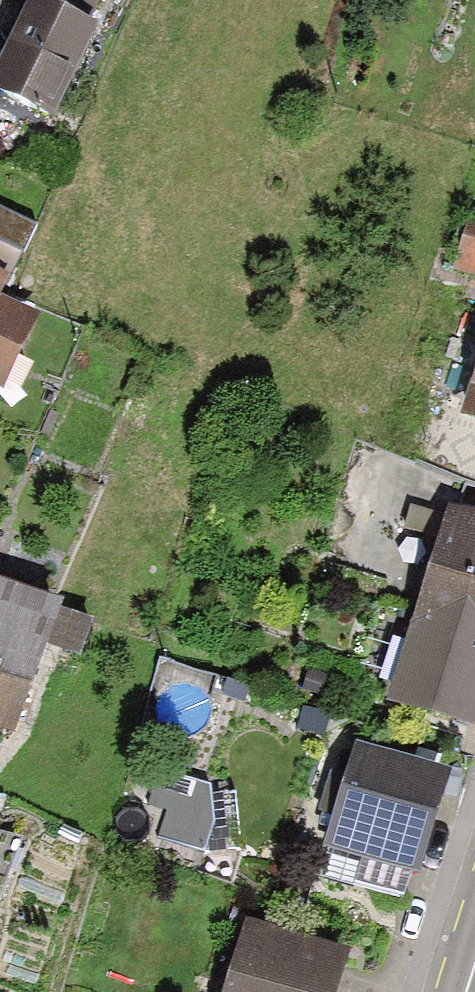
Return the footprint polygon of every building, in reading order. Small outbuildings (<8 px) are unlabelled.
[(0,74),(0,84),(55,109),(105,0),(34,0),(0,74)] [(464,209),(447,263),(474,272),(474,213),(464,209)] [(0,212),(0,256),(13,262),(29,226),(0,212)] [(0,265),(0,290),(9,269),(0,265)] [(0,390),(34,311),(0,297),(0,390)] [(457,408),(474,413),(474,345),(457,408)] [(424,498),(372,702),(465,726),(474,688),(474,511),(424,498)] [(0,579),(0,672),(44,685),(70,601),(0,579)] [(432,775),(345,752),(321,839),(408,862),(432,775)] [(234,927),(218,991),(328,991),(338,953),(234,927)]
